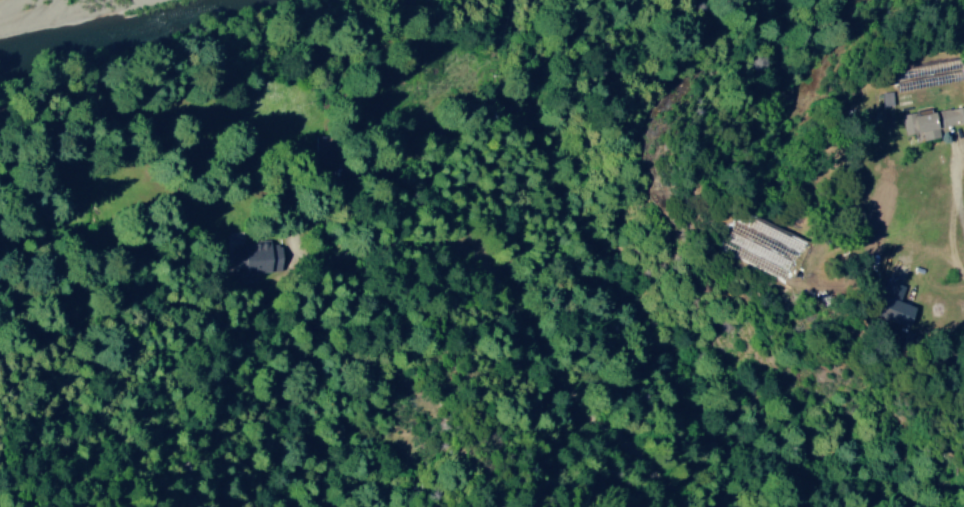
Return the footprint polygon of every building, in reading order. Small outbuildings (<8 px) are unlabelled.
[(901,133),(919,130),(920,139),(936,136),(934,126),(963,122),(963,104),(899,114),(901,133)] [(283,241),(273,241),(273,239),(244,240),(245,254),(237,254),(237,272),(284,270),(283,241)] [(869,314),(903,327),(911,306),(896,301),(902,285),(882,278),(869,314)]
